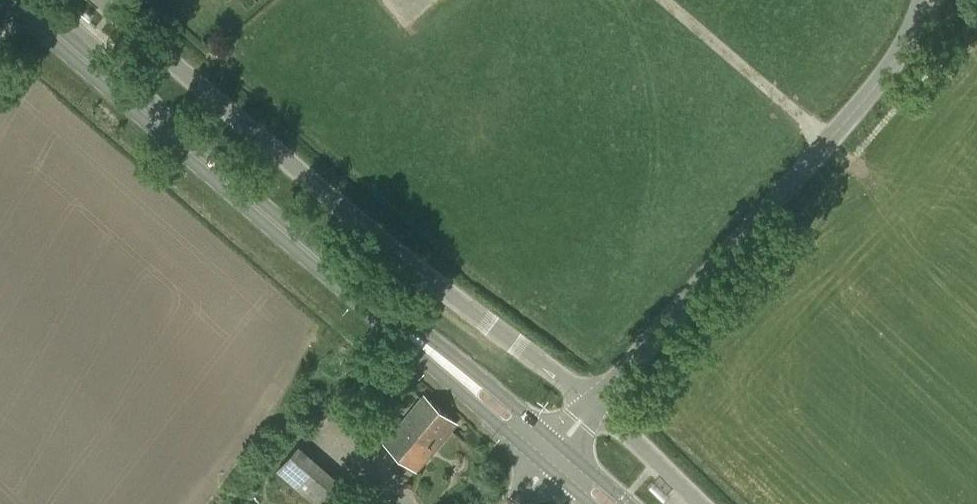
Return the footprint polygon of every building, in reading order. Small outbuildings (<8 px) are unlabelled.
[(457,423),(423,394),(383,442),(417,471),(457,423)] [(298,443),(276,469),(316,503),(328,503),(345,484),(298,443)]
